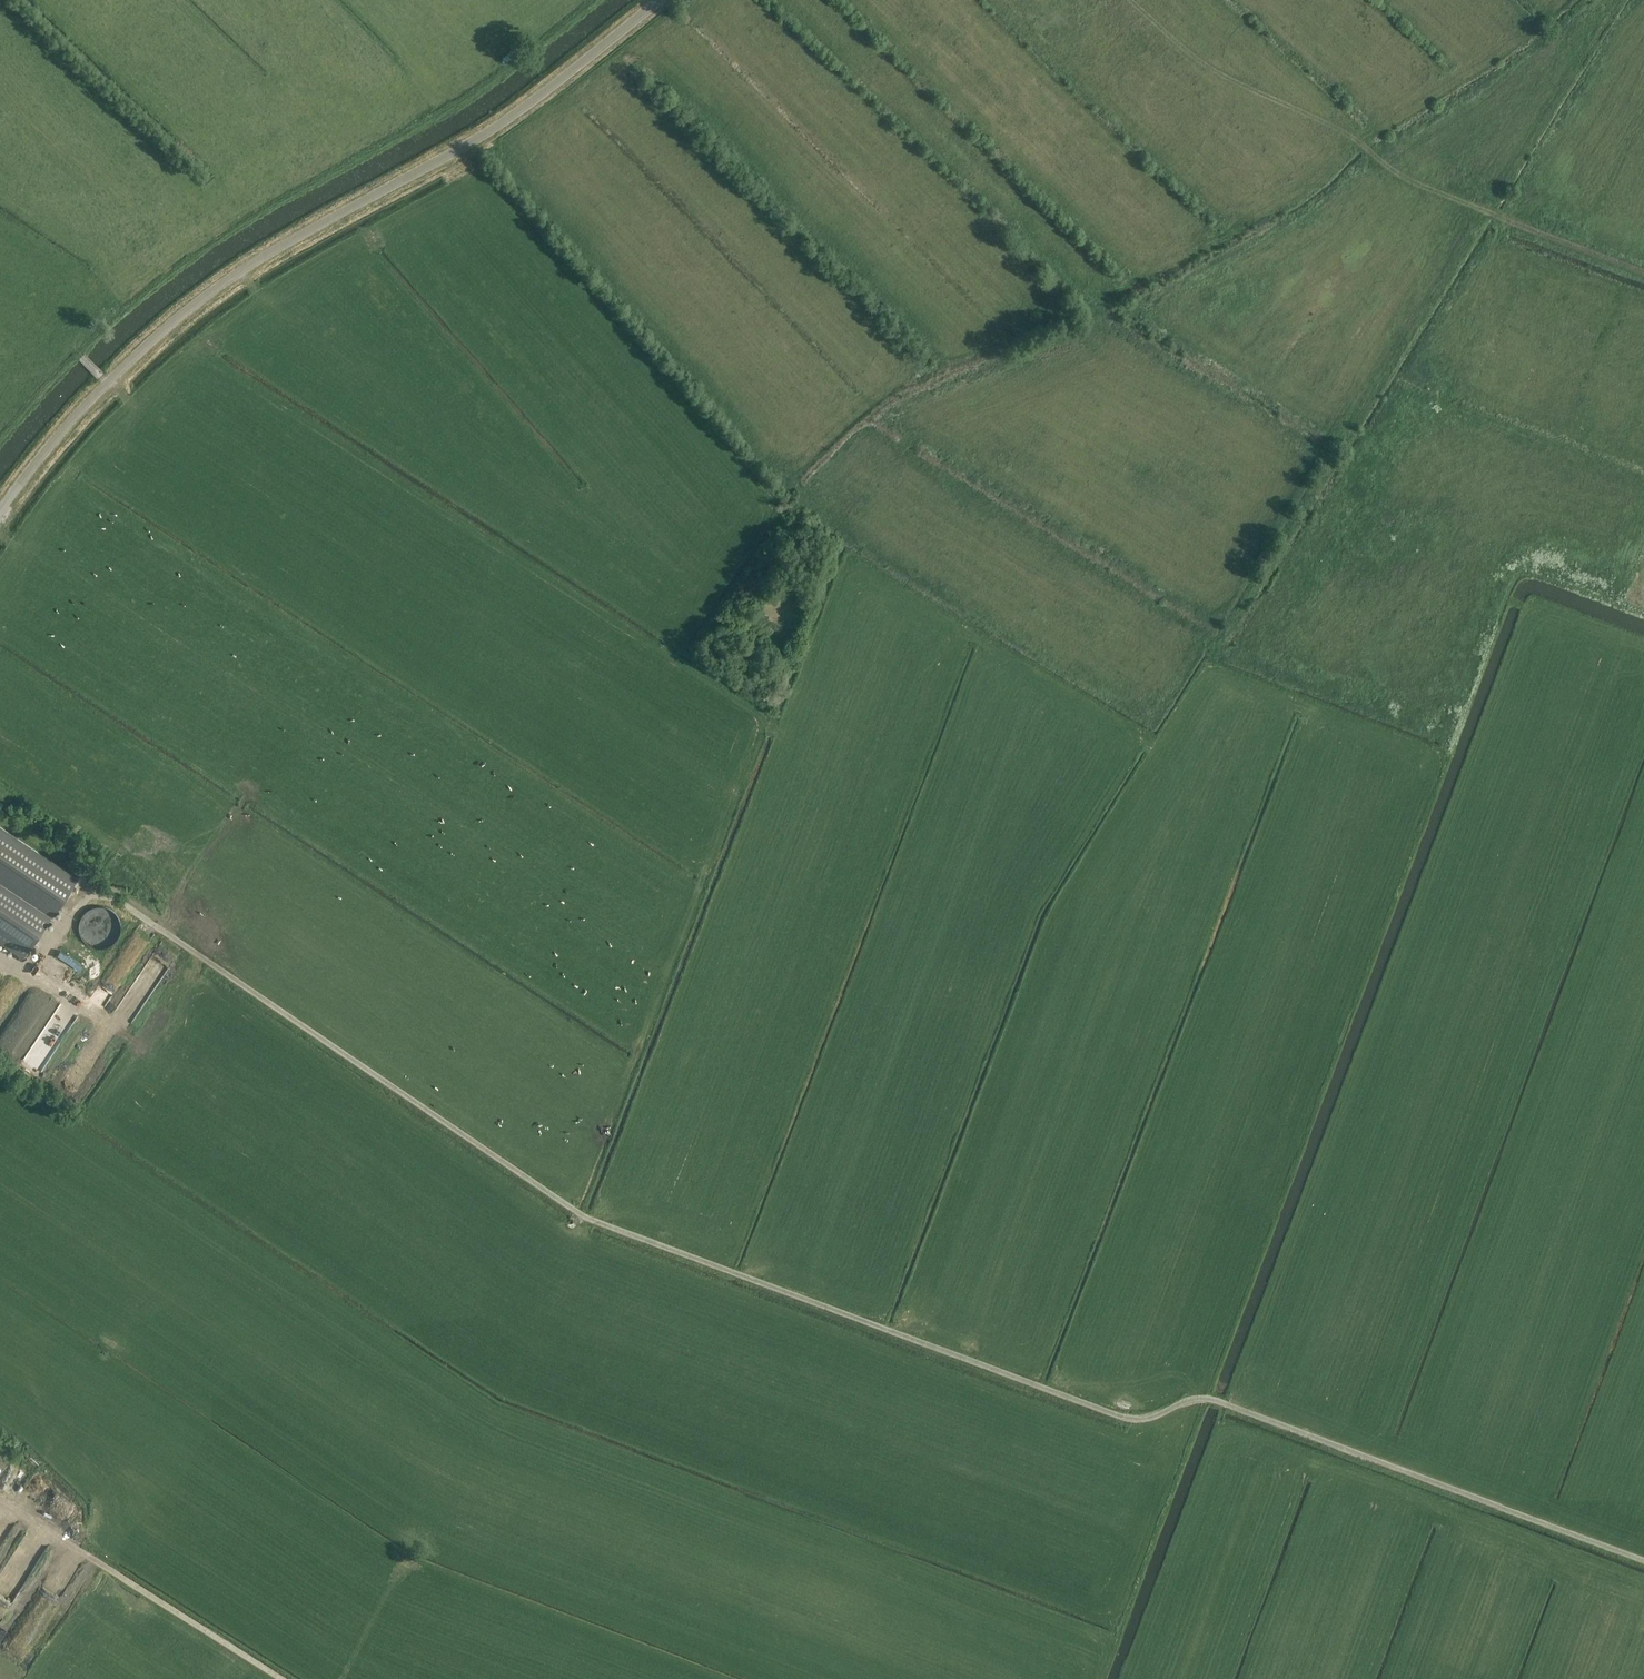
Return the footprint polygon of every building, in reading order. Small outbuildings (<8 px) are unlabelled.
[(23,957),(76,878),(0,827),(0,942),(23,957)] [(158,953),(164,958),(170,952),(165,947),(158,953)] [(68,1041),(62,1048),(69,1054),(75,1047),(68,1041)] [(1,1486),(7,1490),(11,1481),(6,1478),(1,1486)]
